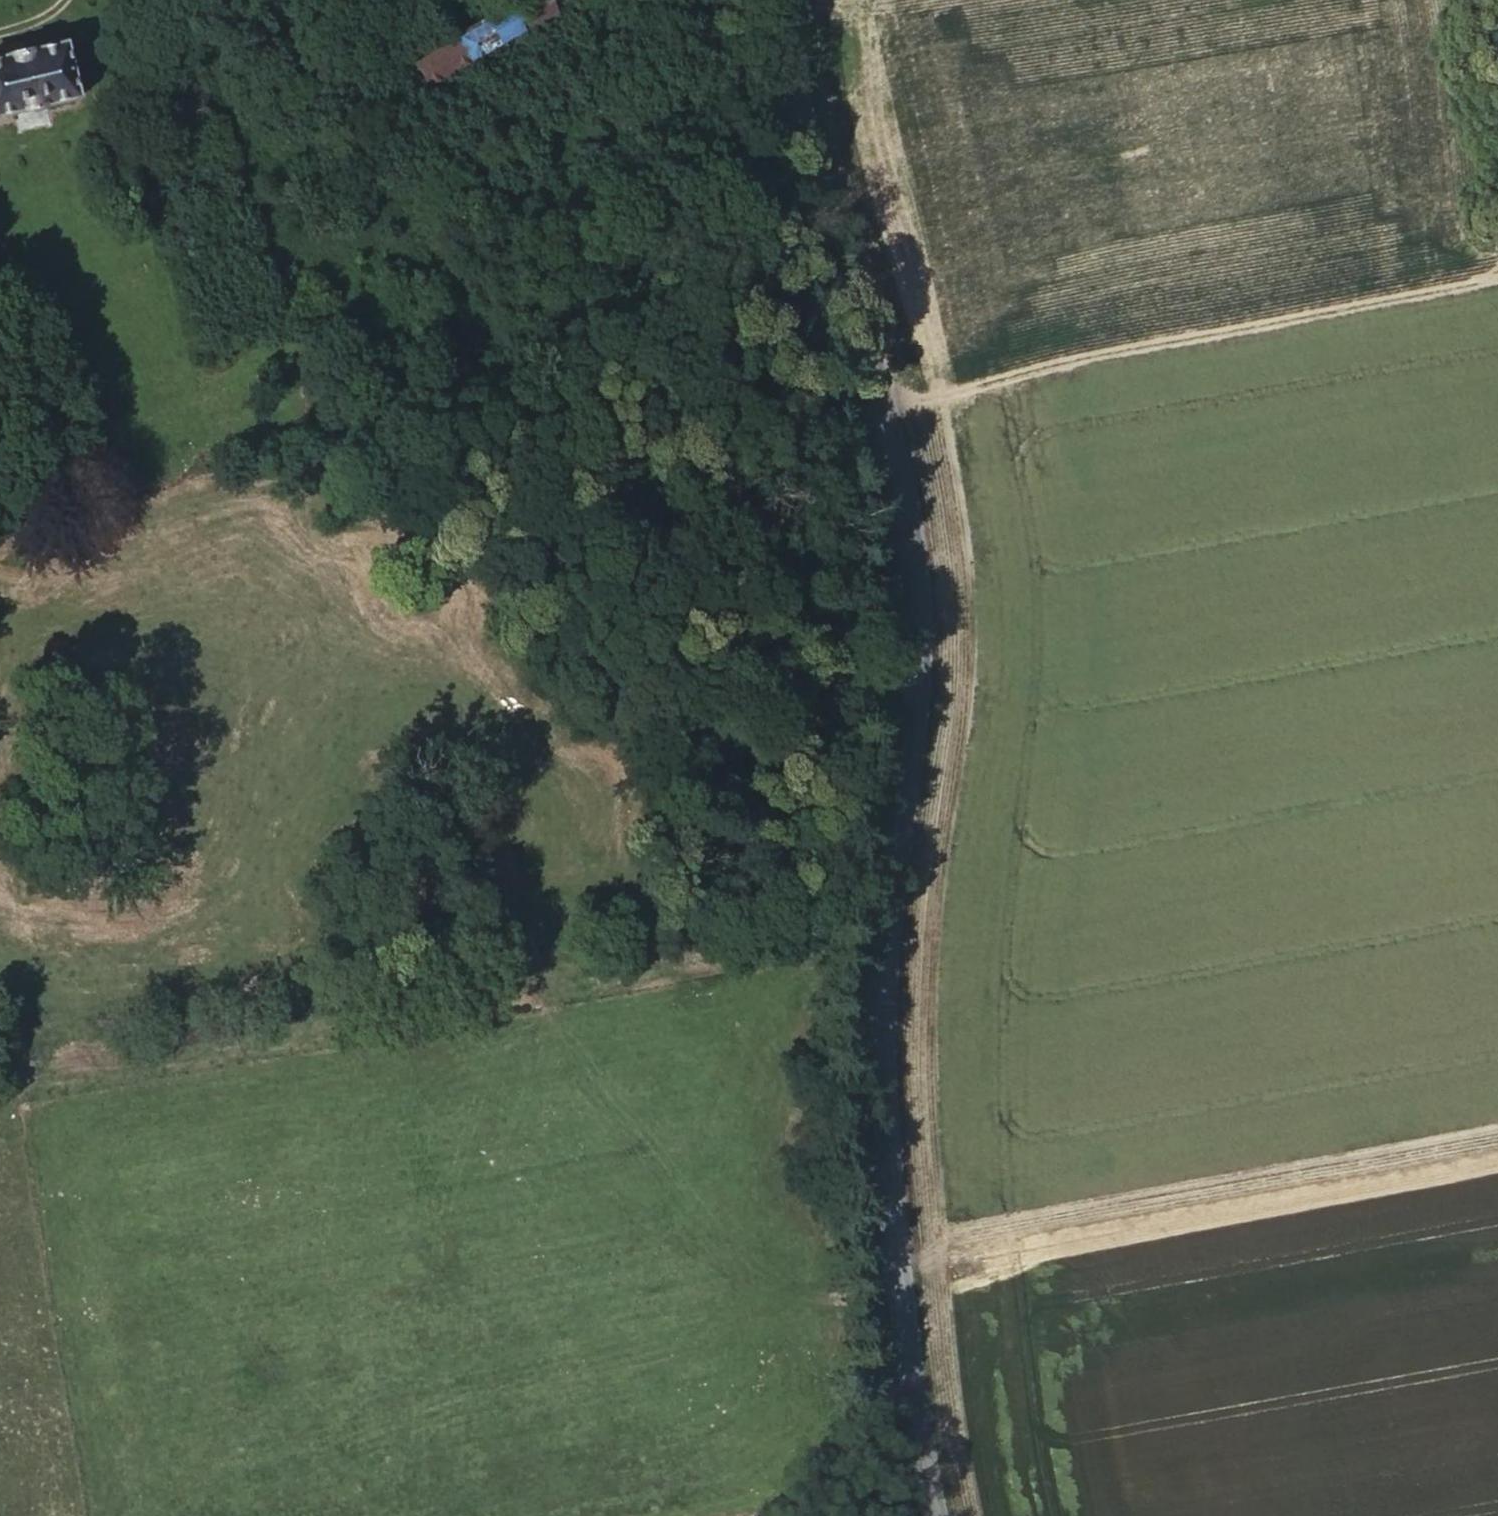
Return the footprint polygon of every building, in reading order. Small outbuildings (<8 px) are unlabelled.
[(353,64),(367,89),(492,17),(483,0),(464,0),(353,64)] [(522,30),(554,15),(547,0),(518,0),(510,4),(522,30)] [(0,67),(0,116),(32,108),(21,62),(0,67)]
